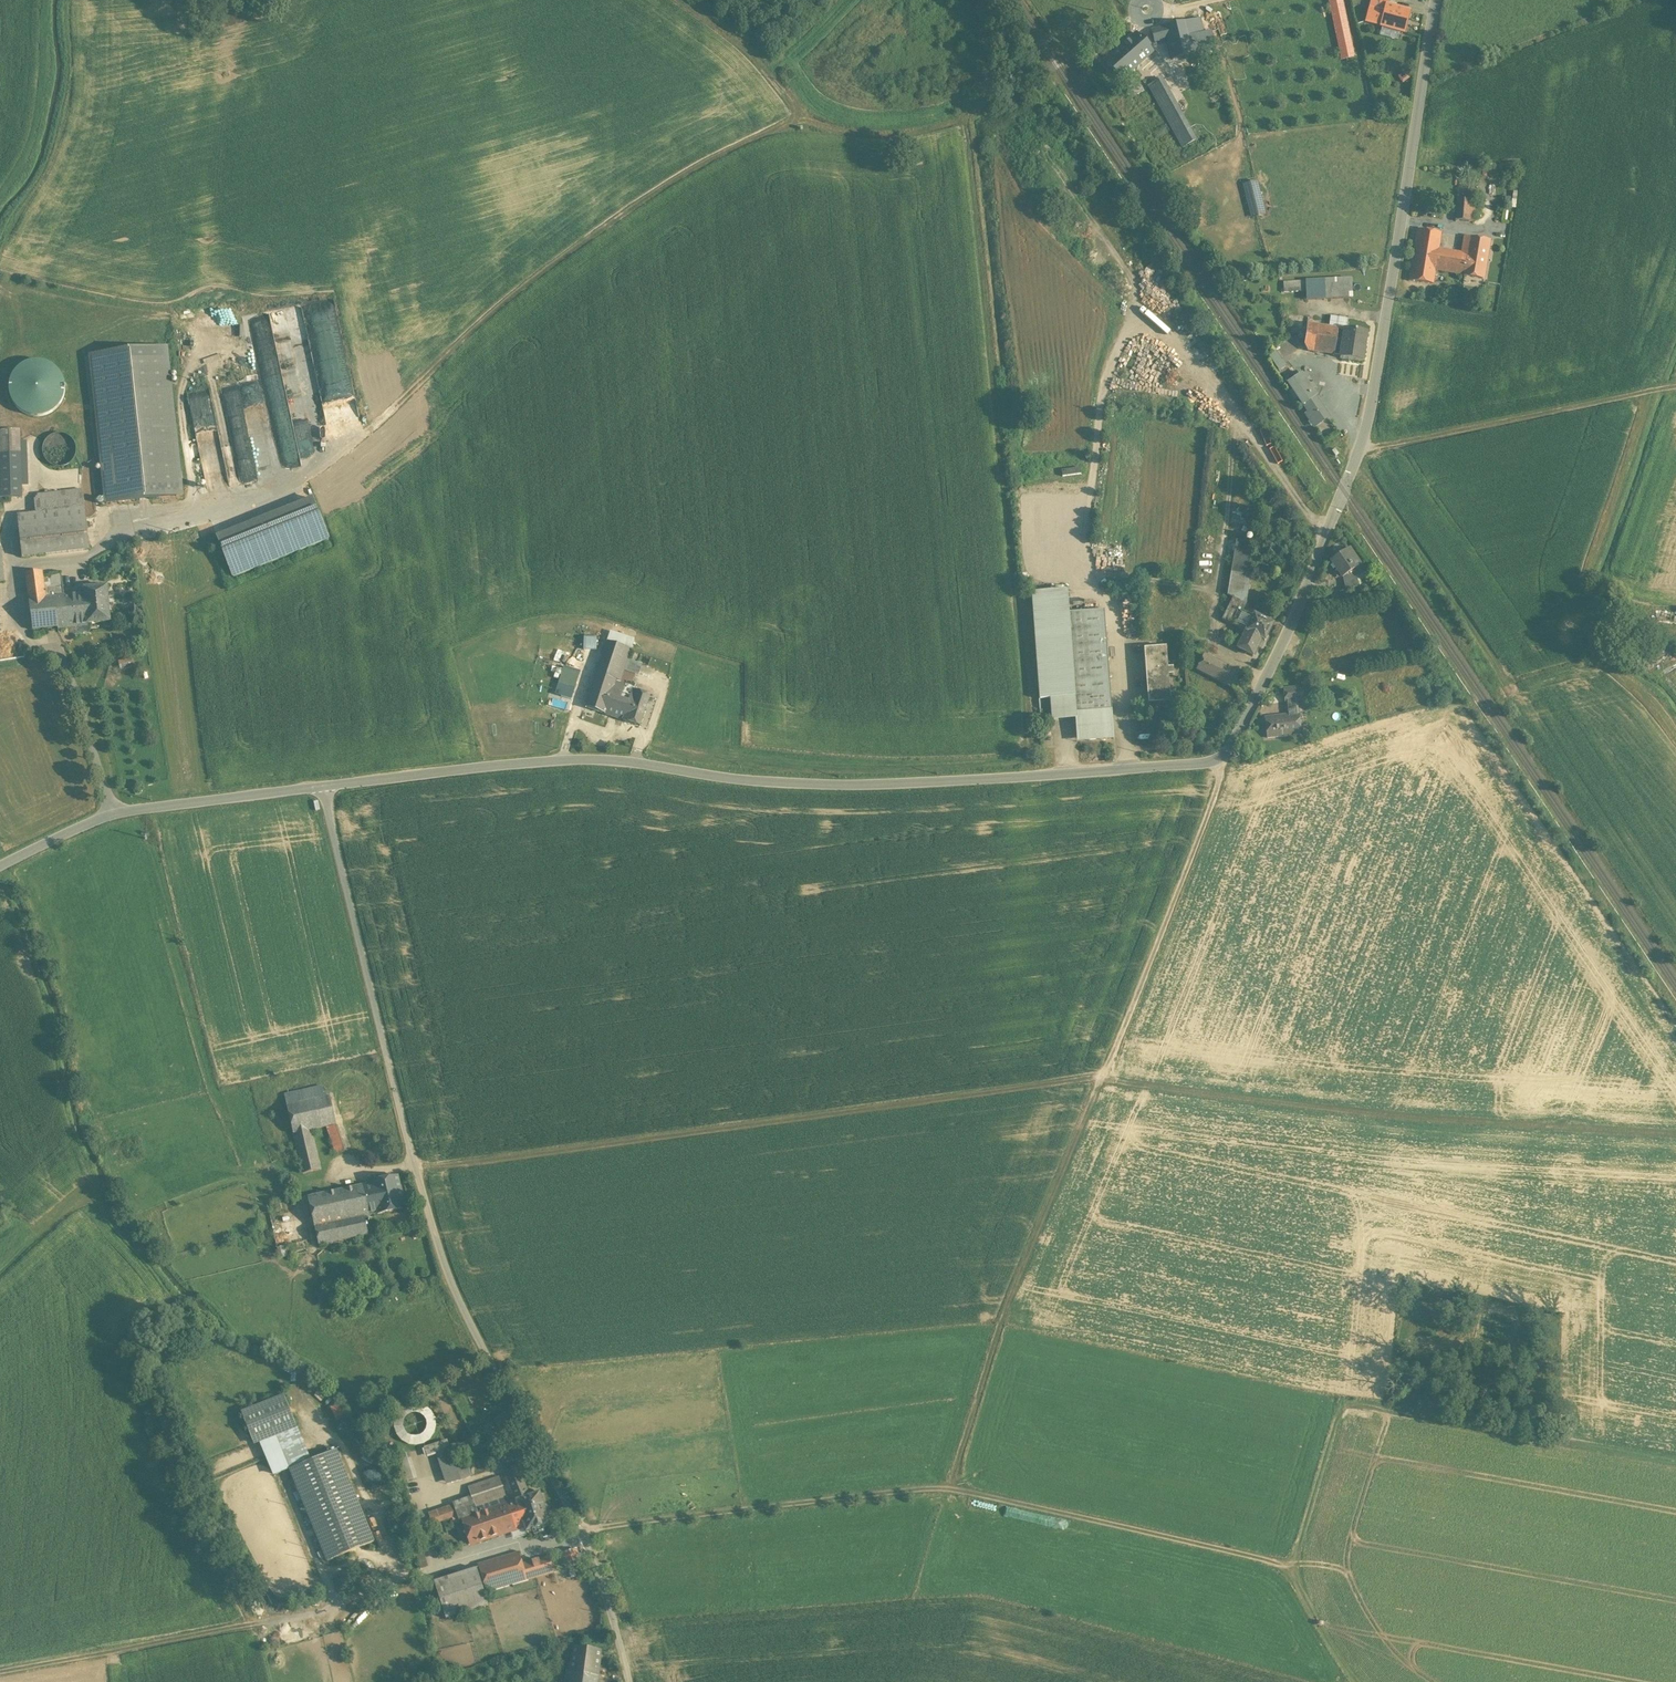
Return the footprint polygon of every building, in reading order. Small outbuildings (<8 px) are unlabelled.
[(1370,7),(1385,11),(1386,5),(1387,5),(1388,0),(1372,0),(1370,7)] [(1387,5),(1386,5),(1385,11),(1381,25),(1381,26),(1404,32),(1410,12),(1387,5)] [(1385,11),(1370,7),(1366,21),(1380,25),(1381,25),(1385,11)] [(1198,18),(1152,30),(1155,43),(1167,40),(1172,60),(1213,49),(1209,31),(1202,33),(1198,18)] [(1379,29),(1380,25),(1366,21),(1365,21),(1363,32),(1377,36),(1377,37),(1387,39),(1389,31),(1379,29)] [(1137,35),(1106,62),(1122,79),(1152,52),(1137,35)] [(1195,139),(1162,79),(1150,85),(1183,146),(1195,139)] [(1250,217),(1266,213),(1257,179),(1241,183),(1250,217)] [(1474,180),(1458,179),(1456,198),(1457,198),(1455,219),(1474,221),(1476,200),(1472,200),(1474,180)] [(1442,232),(1416,228),(1412,256),(1460,263),(1461,251),(1439,248),(1442,232)] [(1489,241),(1463,237),(1461,251),(1460,263),(1465,263),(1463,274),(1463,275),(1483,278),(1489,241)] [(1460,263),(1412,256),(1409,280),(1434,283),(1436,270),(1463,274),(1465,263),(1460,263)] [(1352,278),(1306,281),(1306,291),(1306,300),(1352,297),(1352,278)] [(1306,281),(1284,282),(1284,292),(1306,291),(1306,281)] [(1367,332),(1347,329),(1348,320),(1330,317),(1329,327),(1338,328),(1334,355),(1340,356),(1340,358),(1362,362),(1367,332)] [(1329,327),(1307,324),(1304,345),(1308,351),(1333,355),(1334,355),(1338,328),(1329,327)] [(1147,328),(1136,334),(1139,339),(1150,333),(1147,328)] [(167,347),(91,355),(107,504),(183,496),(167,347)] [(1268,355),(1279,370),(1286,365),(1275,350),(1268,355)] [(17,418),(65,405),(52,357),(4,370),(17,418)] [(1314,397),(1299,376),(1288,383),(1302,405),(1303,405),(1309,413),(1306,414),(1314,426),(1328,417),(1320,405),(1319,406),(1313,398),(1314,397)] [(258,481),(238,384),(220,387),(240,484),(258,481)] [(209,389),(187,394),(208,491),(230,487),(209,389)] [(0,431),(0,487),(0,498),(22,497),(20,431),(0,431)] [(75,456),(77,450),(75,444),(71,438),(66,435),(59,433),(53,435),(48,438),(44,444),(43,450),(44,457),(48,462),(53,466),(60,467),(66,466),(72,462),(75,456)] [(1227,445),(1229,435),(1216,433),(1215,444),(1227,445)] [(1020,485),(1033,484),(1032,472),(1019,473),(1020,485)] [(83,490),(39,495),(41,512),(85,507),(83,490)] [(313,499),(214,533),(229,576),(328,541),(313,499)] [(5,516),(4,507),(13,506),(13,501),(0,502),(0,516),(5,516)] [(41,512),(18,515),(23,557),(90,550),(85,507),(41,512)] [(1252,543),(1236,541),(1234,553),(1250,556),(1252,543)] [(1349,549),(1330,561),(1342,578),(1342,577),(1354,569),(1360,565),(1349,549)] [(1250,556),(1234,553),(1233,560),(1249,562),(1250,556)] [(1249,562),(1233,560),(1227,595),(1232,598),(1243,603),(1249,562)] [(1354,569),(1342,577),(1345,590),(1359,587),(1354,569)] [(42,571),(26,573),(29,600),(46,598),(43,576),(42,571)] [(62,572),(49,574),(49,575),(51,588),(63,586),(62,572)] [(51,588),(49,575),(43,576),(46,598),(55,597),(64,596),(63,586),(51,588)] [(107,587),(85,589),(85,594),(88,624),(110,622),(107,587)] [(1067,590),(1032,592),(1040,699),(1051,698),(1051,699),(1074,697),(1068,613),(1069,613),(1067,590)] [(85,594),(64,596),(55,597),(58,627),(58,628),(88,625),(88,624),(85,594)] [(46,598),(29,600),(33,630),(58,627),(55,597),(46,598)] [(1243,603),(1232,598),(1221,620),(1245,632),(1253,617),(1239,610),(1243,603)] [(1069,613),(1068,613),(1074,697),(1076,714),(1099,712),(1112,711),(1104,610),(1069,613)] [(1273,624),(1254,615),(1253,617),(1245,632),(1261,639),(1264,641),(1273,624)] [(1261,639),(1245,632),(1237,649),(1252,656),(1261,639)] [(583,638),(582,646),(595,646),(595,638),(583,638)] [(633,651),(608,643),(585,712),(641,730),(652,698),(636,692),(638,685),(624,681),(633,651)] [(1166,648),(1144,649),(1148,705),(1170,703),(1168,676),(1173,675),(1173,668),(1168,669),(1166,648)] [(1243,675),(1204,655),(1196,670),(1235,690),(1243,675)] [(557,683),(563,684),(560,694),(571,697),(579,672),(562,667),(557,683)] [(1302,686),(1283,689),(1285,703),(1304,700),(1302,686)] [(1040,699),(1039,699),(1041,722),(1053,721),(1051,699),(1051,698),(1040,699)] [(1298,714),(1265,717),(1267,738),(1301,734),(1298,714)] [(322,1087),(284,1095),(294,1134),(311,1130),(327,1127),(336,1124),(330,1096),(327,1097),(326,1093),(324,1094),(322,1087)] [(336,1124),(327,1127),(336,1153),(345,1150),(336,1124)] [(311,1130),(294,1134),(303,1174),(320,1170),(311,1130)] [(398,1176),(371,1182),(371,1183),(377,1214),(378,1215),(405,1209),(398,1176)] [(371,1183),(308,1197),(315,1227),(364,1216),(377,1214),(371,1183)] [(364,1216),(315,1227),(319,1245),(368,1235),(364,1216)] [(284,1396),(242,1412),(255,1443),(296,1427),(284,1396)] [(344,1416),(340,1405),(332,1409),(337,1419),(344,1416)] [(296,1429),(276,1437),(289,1467),(309,1459),(296,1429)] [(276,1436),(261,1442),(274,1473),(289,1467),(276,1437),(276,1436)] [(459,1480),(449,1449),(442,1452),(452,1482),(459,1480)] [(336,1450),(290,1469),(327,1561),(374,1542),(336,1450)] [(399,1454),(407,1480),(416,1477),(408,1451),(399,1454)] [(369,1494),(383,1489),(372,1460),(358,1465),(369,1494)] [(517,1465),(504,1471),(516,1501),(529,1495),(517,1465)] [(499,1476),(468,1487),(475,1507),(506,1497),(499,1476)] [(539,1492),(529,1495),(516,1501),(524,1527),(526,1532),(549,1524),(539,1492)] [(516,1501),(463,1519),(472,1544),(524,1527),(516,1501)] [(454,1506),(430,1514),(433,1523),(457,1515),(454,1506)] [(519,1552),(478,1564),(479,1567),(482,1577),(486,1592),(527,1580),(522,1564),(519,1552)] [(549,1556),(522,1564),(527,1580),(554,1572),(549,1556)] [(474,1569),(434,1581),(446,1618),(488,1605),(479,1578),(482,1577),(479,1567),(474,1569)] [(279,1629),(281,1642),(306,1639),(304,1626),(279,1629)] [(601,1650),(572,1646),(569,1670),(598,1674),(601,1650)] [(567,1670),(565,1681),(597,1681),(598,1674),(569,1670),(567,1670)]
